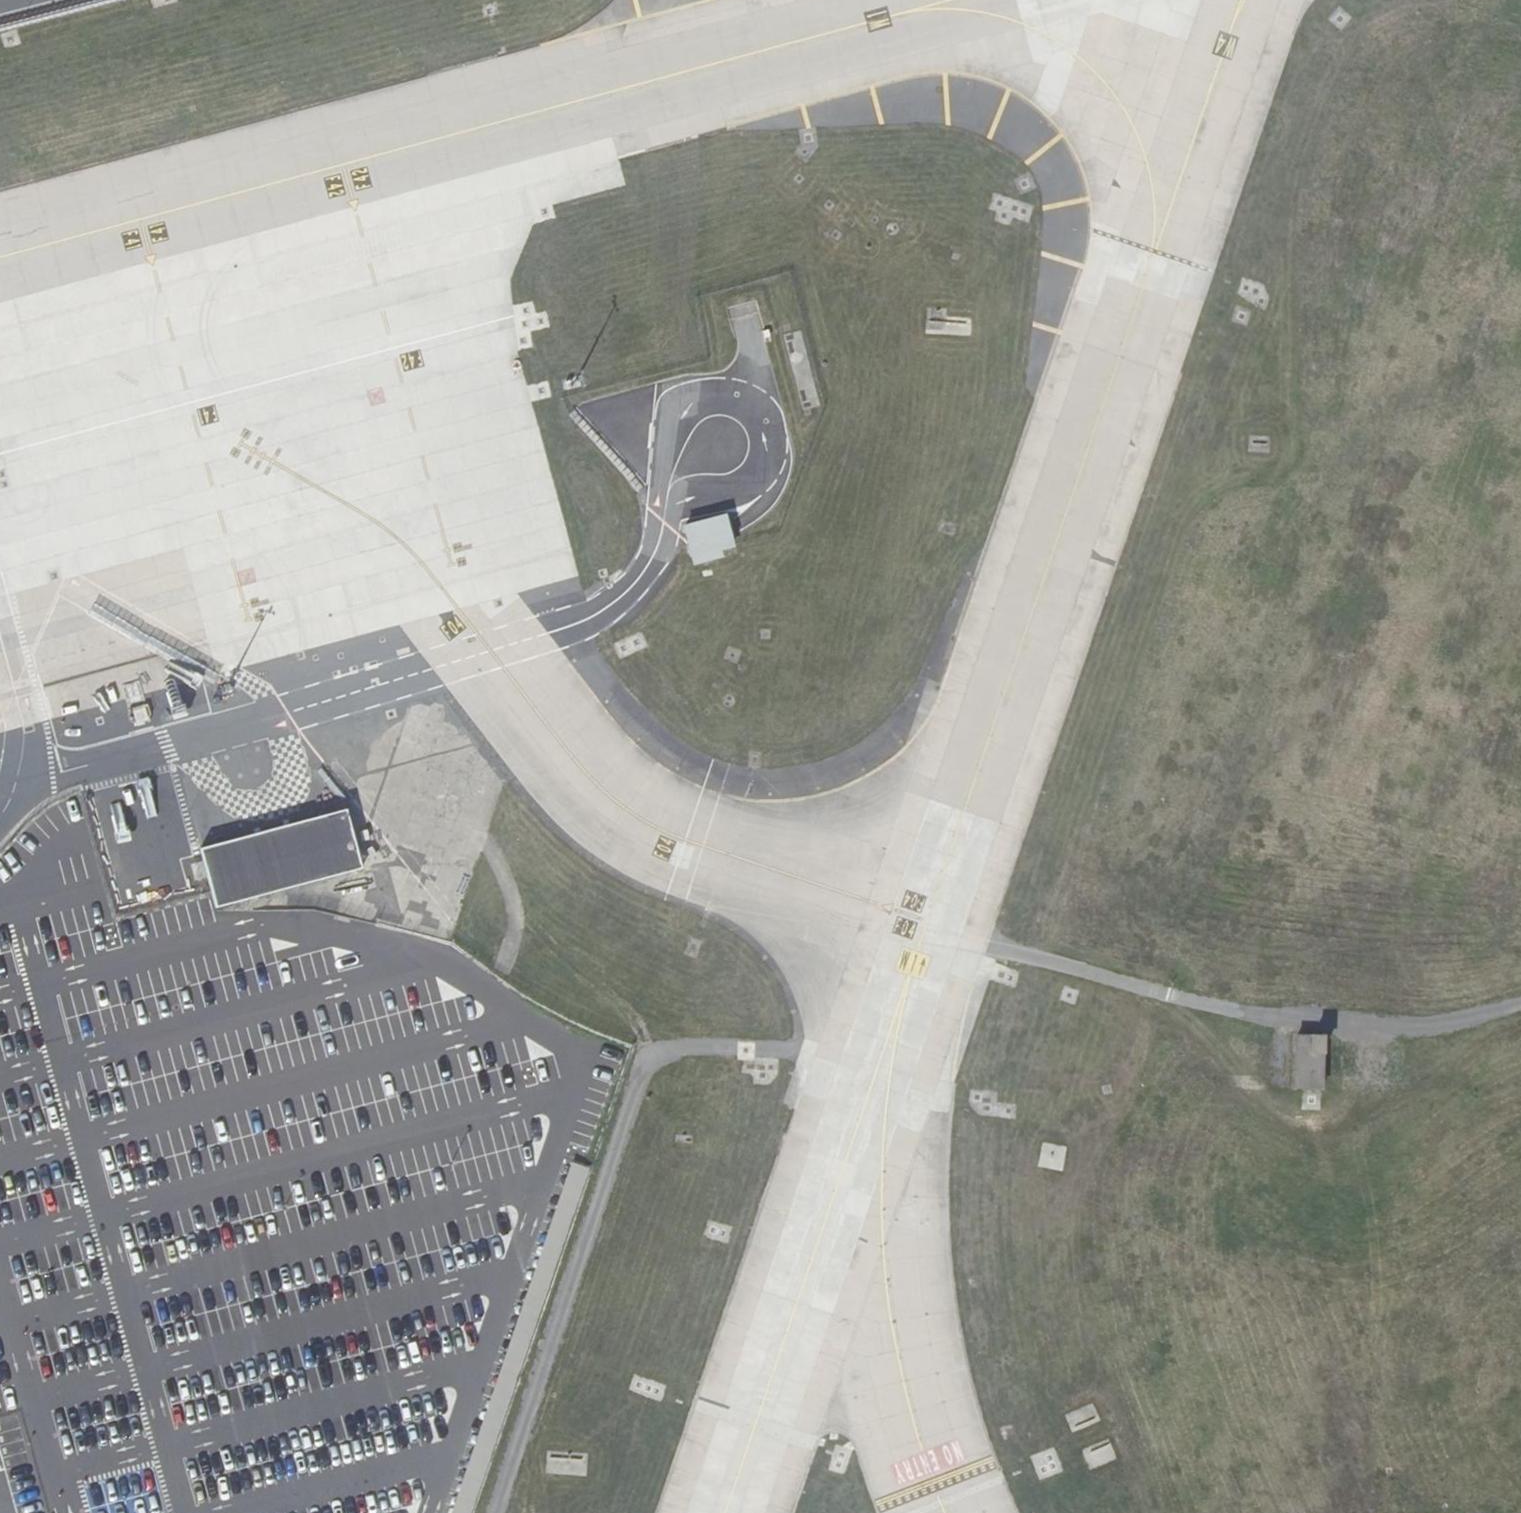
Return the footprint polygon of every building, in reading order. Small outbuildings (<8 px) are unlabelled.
[(725,512),(682,525),(686,538),(688,545),(694,563),(737,550),(732,535),(731,532),(725,512)] [(155,781),(95,798),(122,898),(182,883),(155,781)] [(343,806),(195,847),(212,908),(360,868),(343,806)] [(1324,1035),(1289,1037),(1291,1089),(1326,1088),(1324,1035)]
